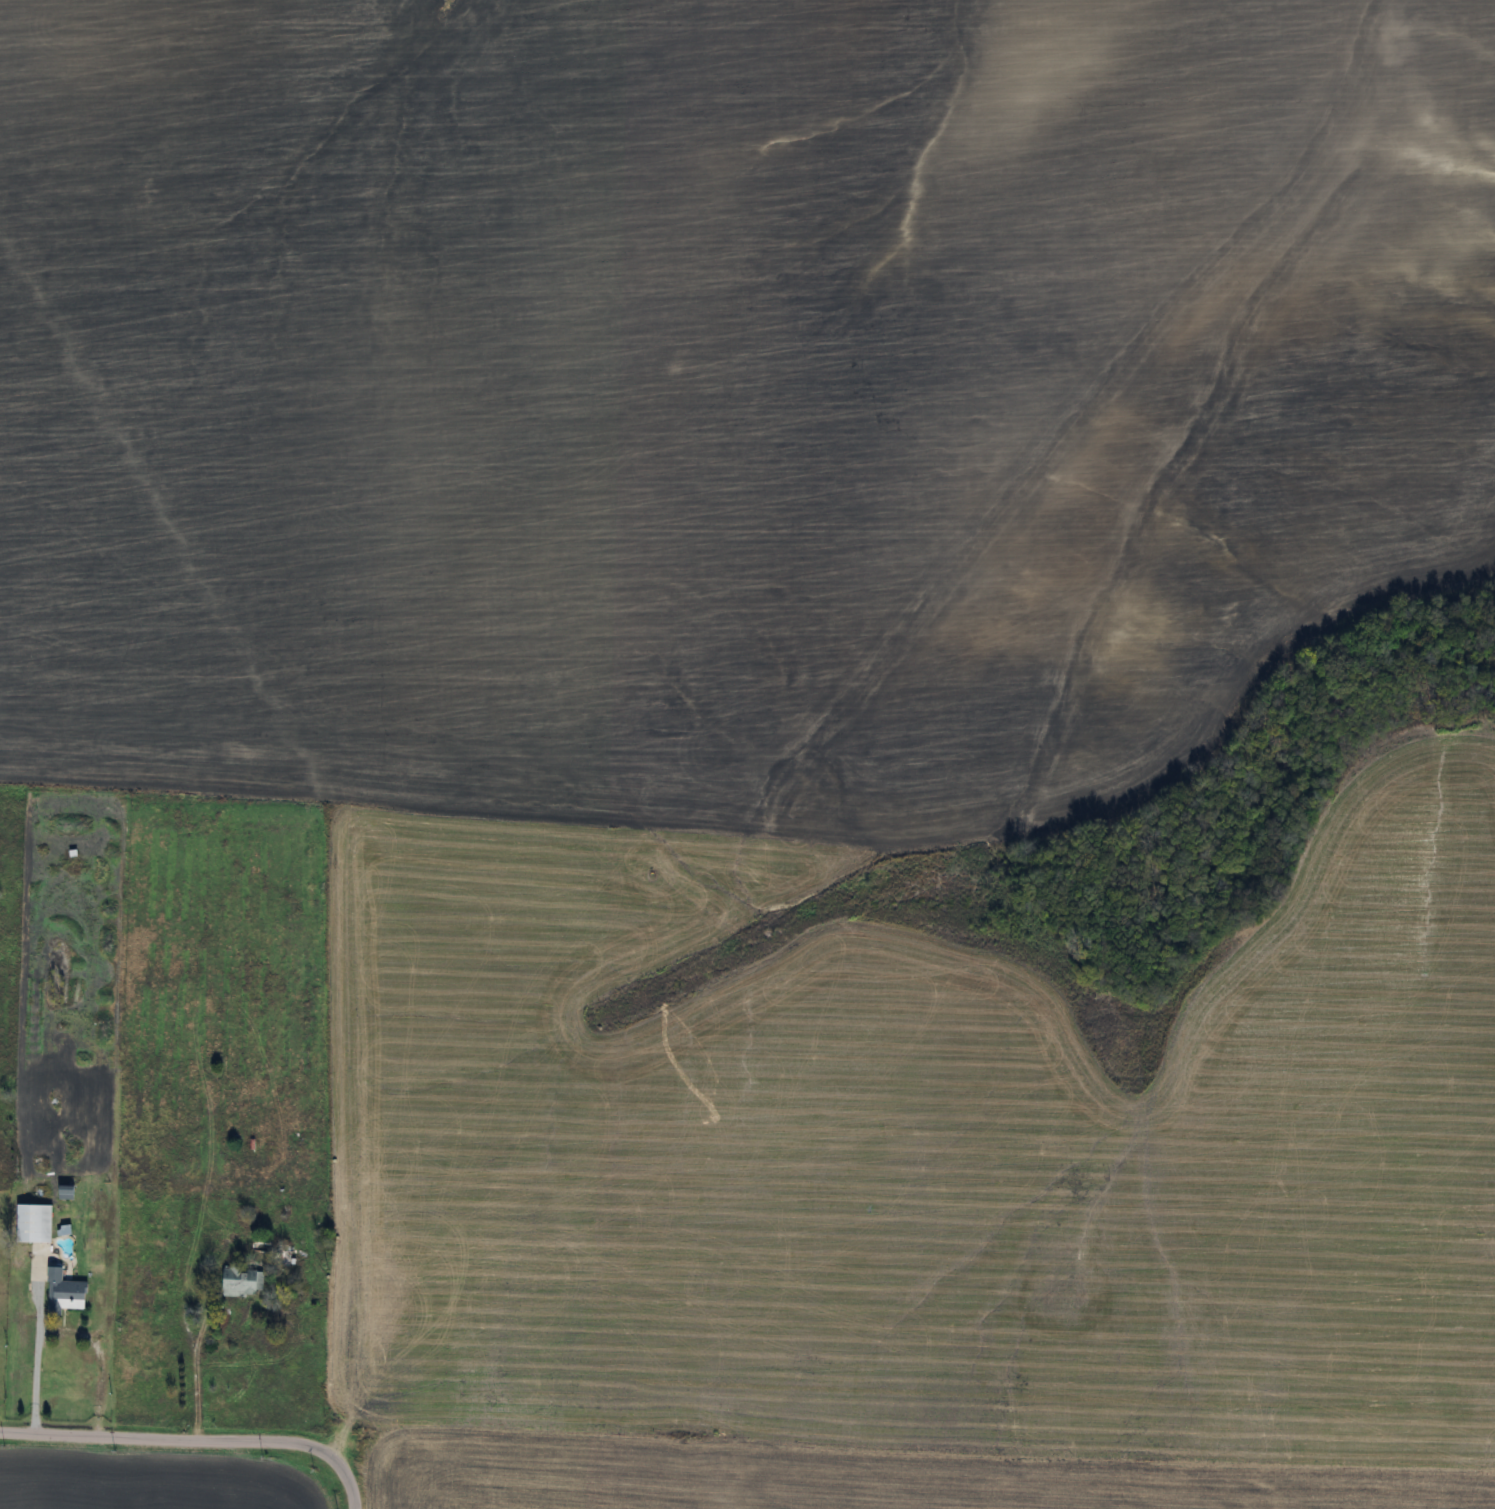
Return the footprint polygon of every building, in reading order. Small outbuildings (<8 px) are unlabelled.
[(15,1243),(49,1243),(49,1205),(15,1205),(15,1243)] [(46,1268),(45,1316),(59,1316),(59,1309),(84,1309),(84,1282),(60,1282),(60,1268),(46,1268)] [(262,1269),(220,1268),(220,1296),(261,1297),(262,1269)]
